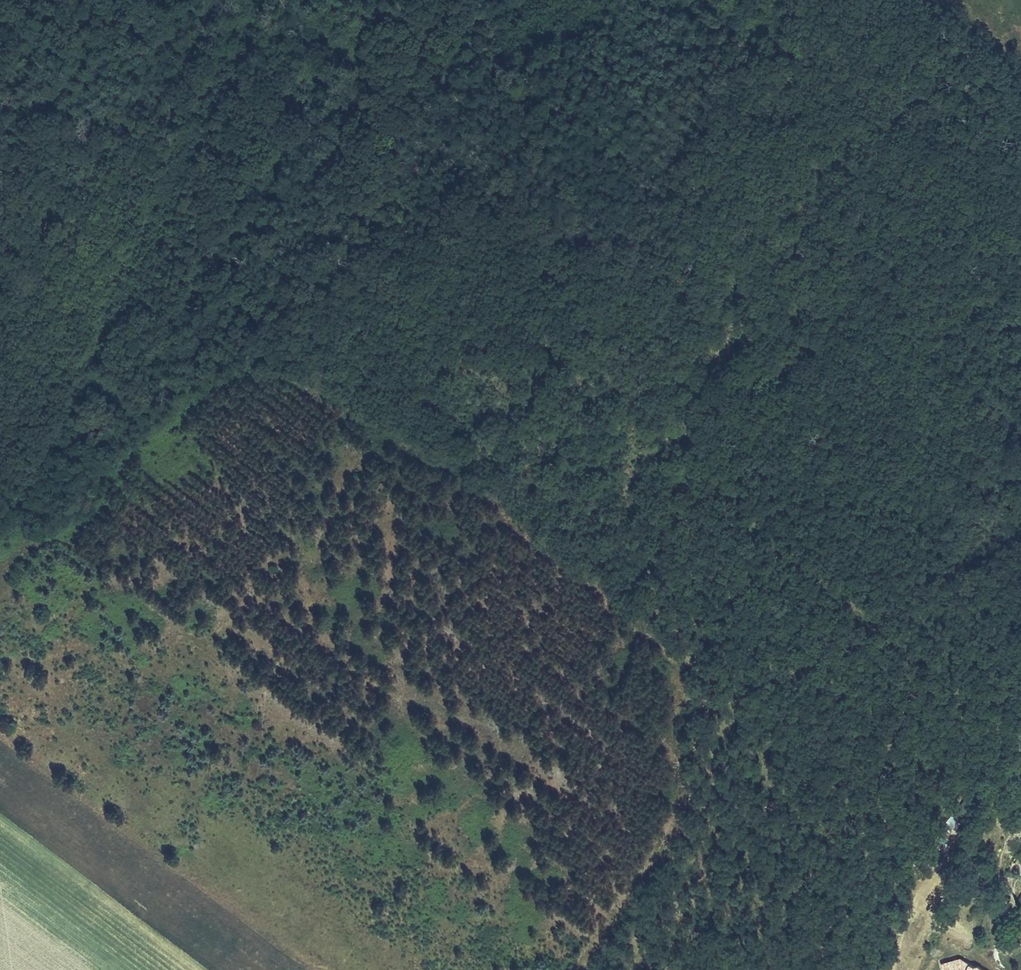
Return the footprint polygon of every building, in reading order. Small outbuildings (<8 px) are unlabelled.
[(979,966),(976,966),(962,958),(945,963),(947,969),(986,969),(979,966)]
